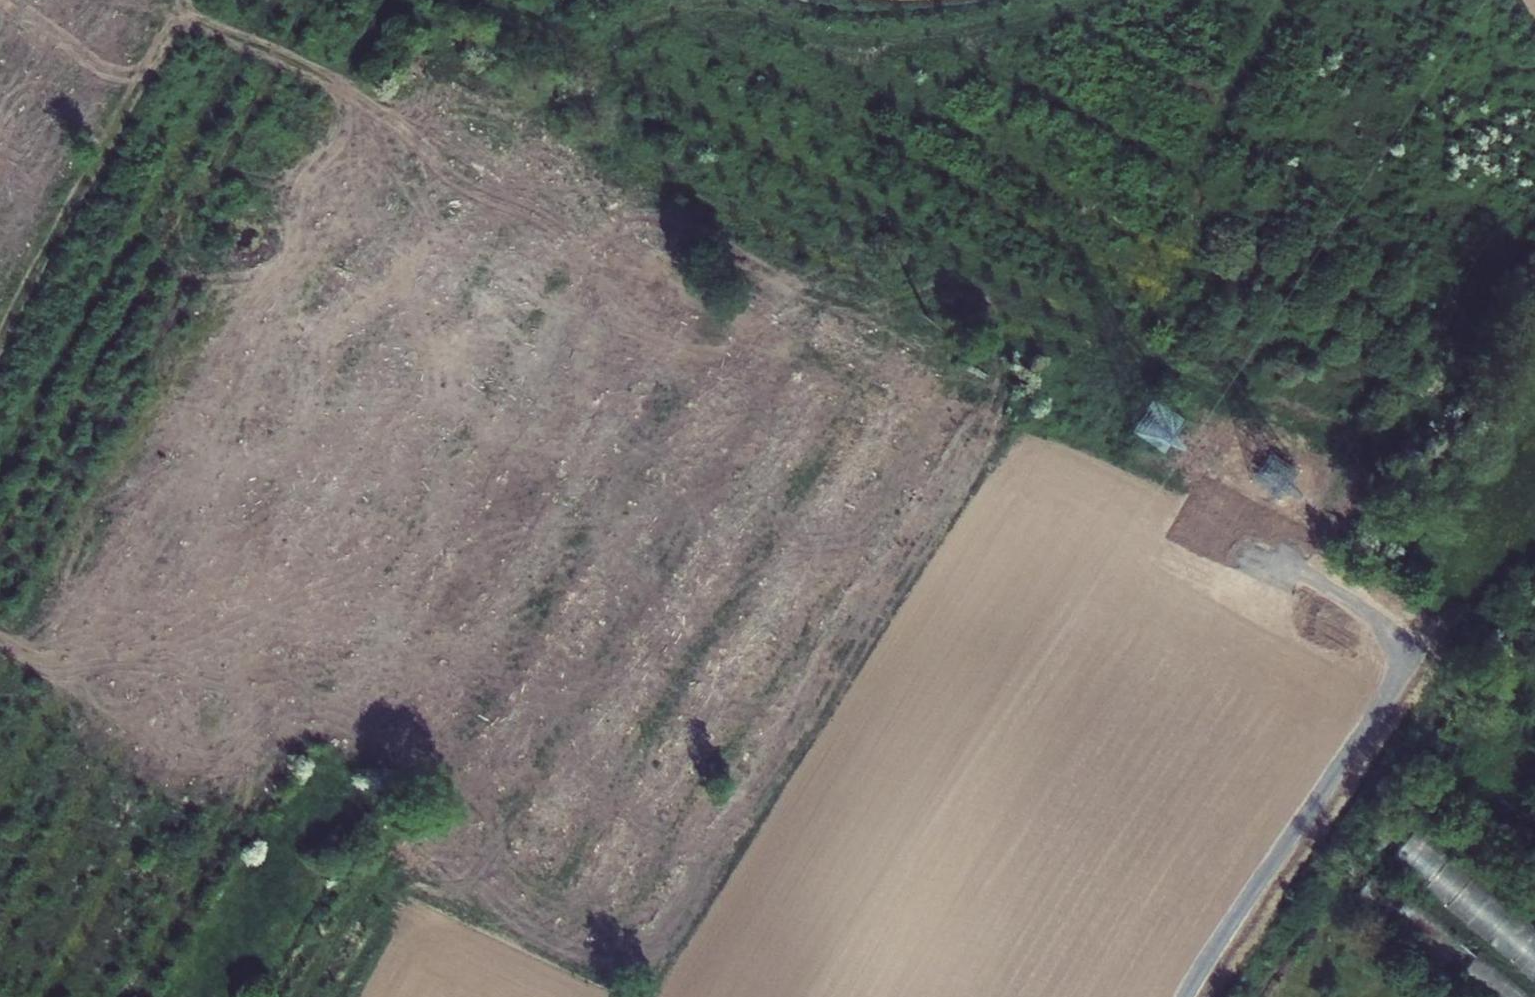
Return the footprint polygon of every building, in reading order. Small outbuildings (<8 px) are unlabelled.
[(1497,996),(1531,996),(1508,974),(1491,991),(1497,996)]
